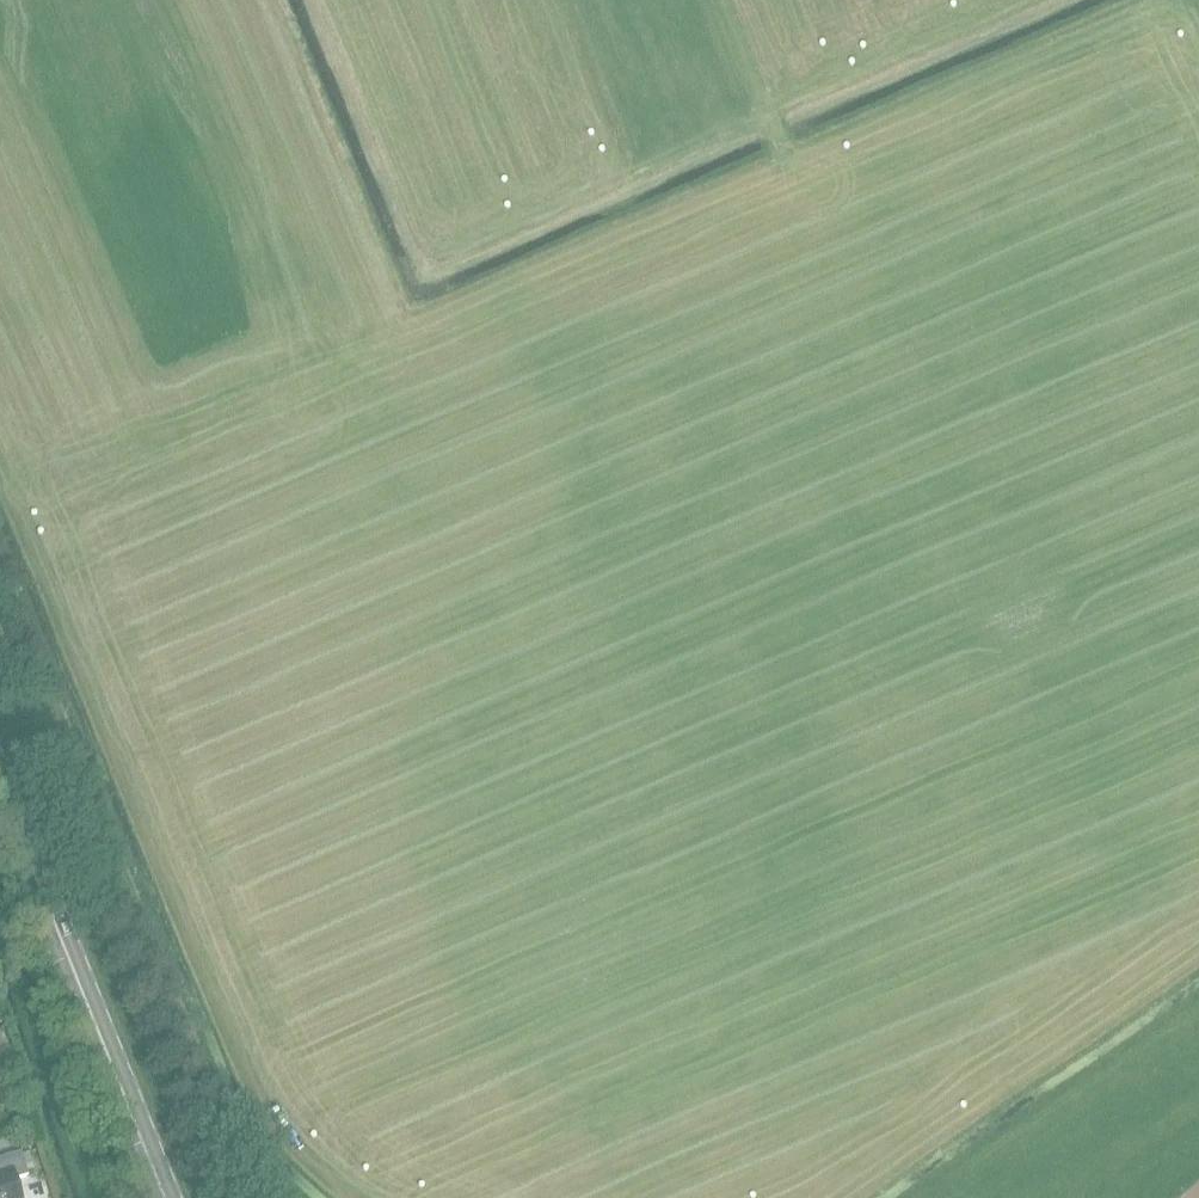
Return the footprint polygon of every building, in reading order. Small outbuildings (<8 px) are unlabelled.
[(14,1179),(27,1175),(20,1152),(0,1158),(0,1197),(19,1197),(14,1179)]
